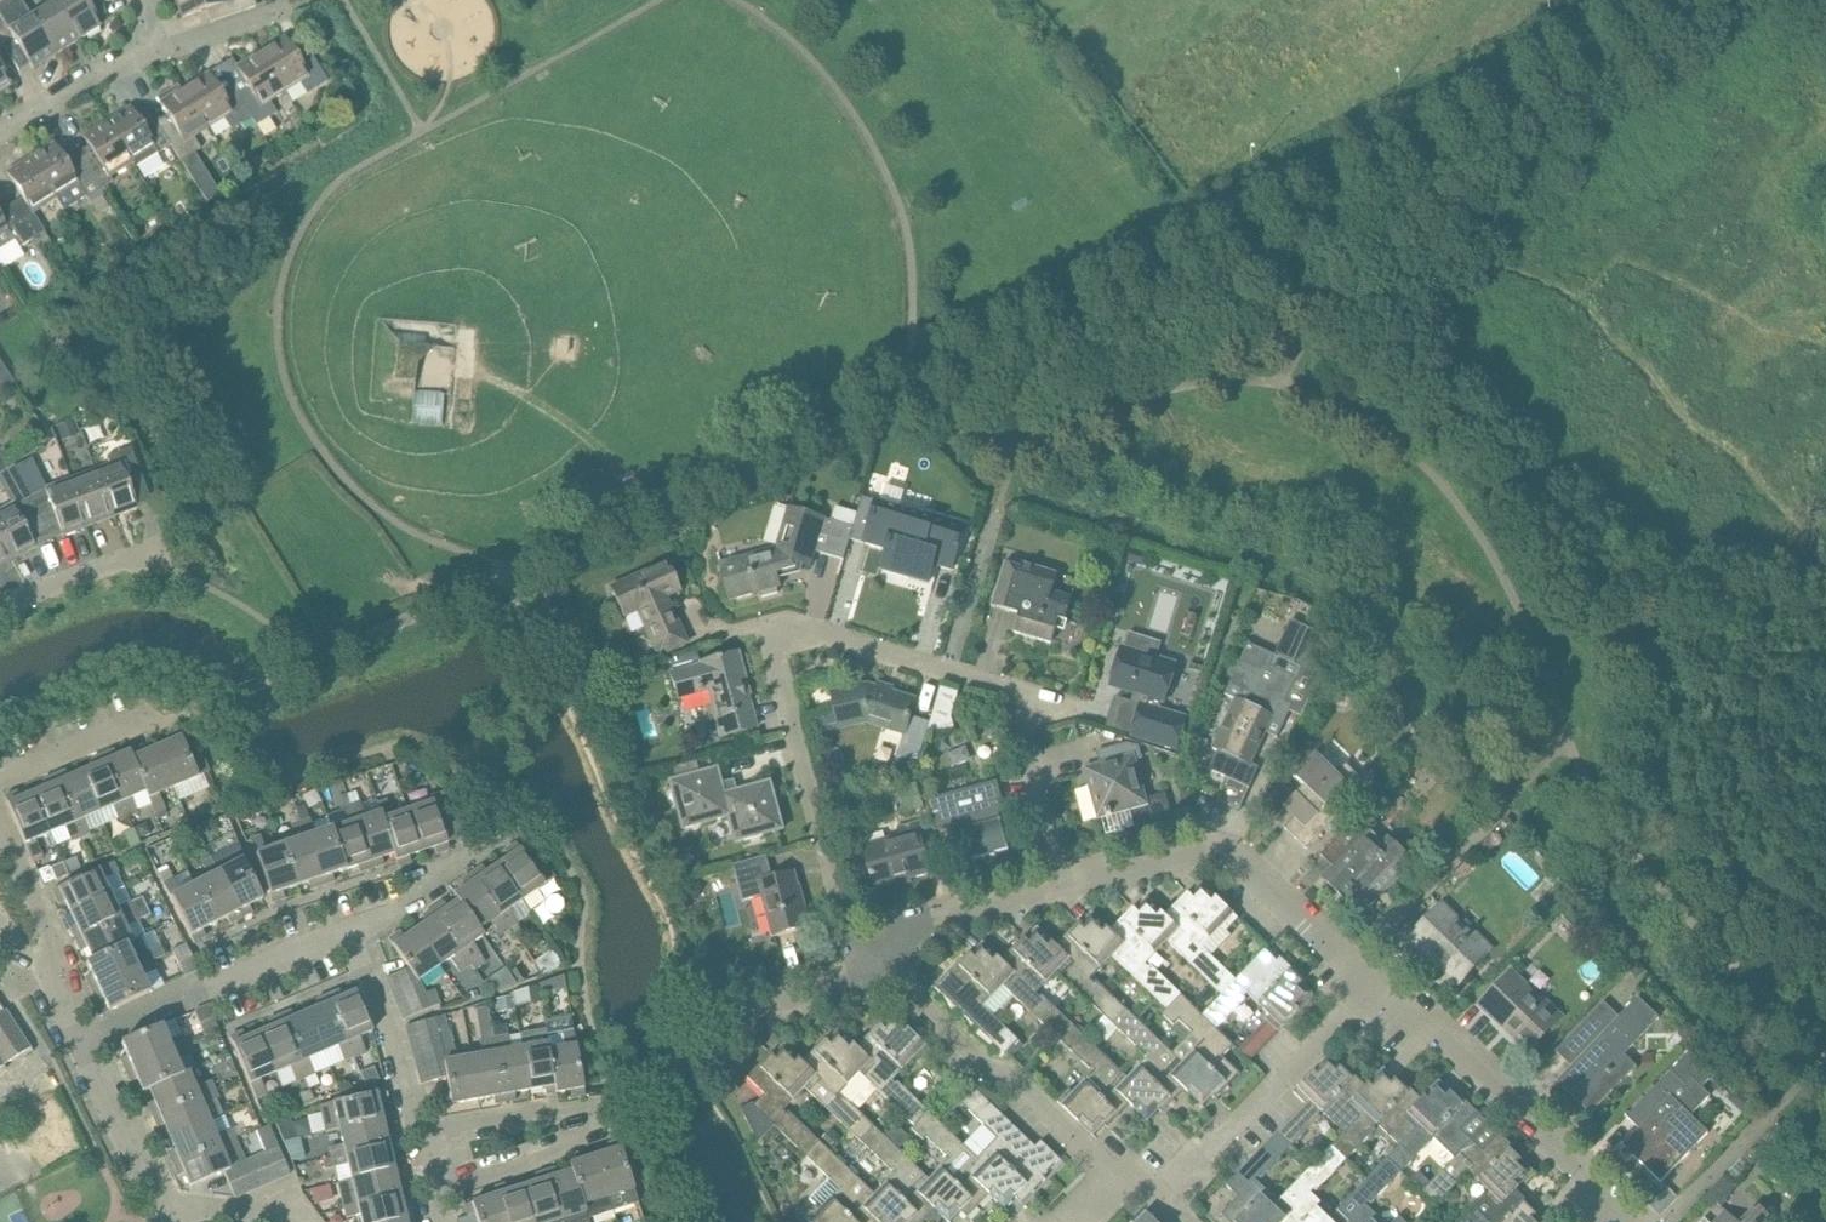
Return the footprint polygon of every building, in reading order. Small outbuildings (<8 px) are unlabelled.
[(32,16),(22,0),(17,0),(0,11),(0,42),(3,47),(15,40),(32,68),(55,54),(32,16)] [(54,2),(78,40),(101,25),(95,17),(106,13),(101,0),(53,0),(54,2)] [(210,22),(256,6),(254,0),(175,0),(182,18),(205,10),(210,22)] [(32,16),(55,54),(78,40),(54,2),(32,16)] [(298,58),(284,37),(260,52),(284,91),(300,81),(307,93),(328,81),(309,51),(298,58)] [(284,91),(260,52),(235,67),(249,88),(238,95),(233,87),(251,117),(256,125),(277,112),(269,100),(284,91)] [(10,82),(0,67),(0,88),(10,82)] [(208,72),(184,88),(208,127),(224,117),(231,129),(240,124),(251,117),(233,87),(221,94),(208,72)] [(208,127),(184,88),(181,90),(177,85),(156,98),(173,124),(162,131),(170,145),(171,145),(180,160),(201,148),(193,136),(208,127)] [(129,106),(106,121),(132,162),(135,167),(158,153),(170,145),(162,131),(152,116),(140,124),(136,117),(129,106)] [(251,117),(240,124),(246,133),(257,126),(256,125),(251,117)] [(94,153),(81,161),(103,195),(100,189),(113,181),(109,176),(132,162),(106,121),(83,135),(94,153)] [(103,195),(81,161),(69,168),(53,142),(29,157),(55,198),(63,210),(86,196),(90,203),(103,195)] [(33,212),(55,198),(29,157),(6,171),(26,203),(14,211),(33,239),(45,232),(33,212)] [(14,240),(19,248),(33,239),(14,211),(1,219),(0,217),(0,249),(14,240)] [(107,247),(96,254),(103,265),(114,258),(107,247)] [(27,294),(21,298),(24,302),(28,308),(38,301),(35,296),(34,295),(27,294)] [(394,379),(414,381),(417,347),(397,346),(394,379)] [(410,419),(440,420),(441,391),(412,390),(410,419)] [(69,421),(55,426),(60,440),(74,435),(69,421)] [(39,425),(22,436),(31,450),(48,439),(39,425)] [(110,465),(95,471),(112,516),(137,506),(126,479),(140,474),(137,466),(130,448),(126,449),(107,457),(110,465)] [(30,460),(15,467),(27,494),(46,534),(60,527),(62,534),(87,525),(70,480),(45,490),(44,487),(43,488),(30,460)] [(0,511),(0,537),(12,559),(36,546),(32,540),(46,534),(27,494),(15,467),(1,474),(15,500),(12,502),(13,504),(0,511)] [(95,471),(70,480),(87,525),(112,516),(95,471)] [(854,527),(850,539),(863,543),(886,550),(880,569),(882,569),(908,577),(928,583),(933,564),(952,570),(954,562),(966,524),(927,512),(926,516),(899,507),(904,490),(886,485),(880,502),(863,496),(857,515),(853,527),(854,527)] [(854,527),(853,527),(789,507),(776,548),(720,563),(730,599),(764,590),(765,596),(778,592),(777,587),(780,586),(777,573),(797,567),(798,562),(810,566),(815,551),(844,559),(850,539),(854,527)] [(12,559),(0,537),(0,565),(12,559)] [(665,562),(610,587),(624,616),(637,610),(658,656),(687,643),(665,597),(679,591),(665,562)] [(1022,567),(1005,562),(992,606),(1010,611),(1012,604),(1021,607),(1014,632),(1051,643),(1059,619),(1065,621),(1071,599),(1051,593),(1058,572),(1023,562),(1022,567)] [(572,605),(564,587),(546,595),(554,613),(572,605)] [(1218,751),(1210,769),(1226,776),(1225,777),(1226,777),(1249,787),(1250,786),(1249,785),(1257,767),(1250,764),(1265,732),(1270,720),(1282,726),(1289,711),(1292,705),(1303,710),(1319,676),(1335,640),(1315,630),(1309,628),(1293,663),(1275,655),(1248,642),(1237,666),(1224,695),(1235,700),(1213,748),(1218,751)] [(1176,664),(1135,651),(1122,647),(1111,684),(1148,696),(1146,705),(1141,704),(1132,734),(1176,748),(1185,718),(1160,710),(1162,700),(1165,701),(1176,664)] [(720,737),(755,728),(735,653),(700,662),(701,666),(671,674),(677,698),(708,690),(720,737)] [(868,684),(832,692),(840,727),(866,721),(905,733),(896,760),(918,759),(930,720),(911,714),(915,699),(893,692),(876,686),(868,684)] [(958,692),(941,687),(928,731),(956,730),(951,716),(958,692)] [(168,742),(156,748),(173,787),(208,772),(202,757),(192,762),(178,730),(165,736),(168,742)] [(1142,801),(1135,774),(1131,760),(1140,757),(1137,743),(1127,744),(1098,752),(1102,767),(1089,771),(1093,785),(1088,787),(1097,819),(1131,809),(1135,824),(1170,816),(1164,795),(1142,801)] [(140,746),(129,751),(146,791),(145,791),(155,813),(165,808),(158,793),(173,787),(156,748),(143,753),(140,746)] [(113,750),(102,755),(128,816),(138,812),(131,797),(145,791),(146,791),(129,751),(116,757),(113,750)] [(1304,786),(1284,807),(1294,817),(1284,827),(1306,848),(1368,784),(1346,763),(1336,774),(1315,753),(1294,776),(1304,786)] [(119,820),(128,816),(102,755),(90,760),(93,766),(80,772),(97,812),(113,805),(119,820)] [(718,768),(671,781),(684,828),(729,815),(737,841),(783,828),(770,781),(725,794),(718,768)] [(65,771),(54,776),(80,837),(89,833),(83,818),(97,812),(80,772),(68,777),(65,771)] [(45,787),(33,792),(49,833),(64,826),(71,841),(80,837),(54,776),(42,781),(45,787)] [(997,781),(971,788),(927,800),(935,830),(962,823),(964,829),(961,829),(970,860),(1008,849),(1000,819),(998,819),(996,814),(1005,812),(997,781)] [(902,790),(907,811),(921,808),(915,786),(902,790)] [(431,802),(407,811),(421,851),(434,847),(436,854),(449,849),(447,842),(462,837),(446,790),(429,796),(431,802)] [(34,839),(49,833),(33,792),(20,798),(17,791),(5,797),(31,858),(41,854),(34,839)] [(386,800),(377,803),(380,812),(381,812),(394,853),(393,853),(398,867),(410,863),(408,855),(421,851),(407,811),(392,816),(386,800)] [(359,802),(350,805),(371,868),(383,864),(381,857),(393,853),(394,853),(381,812),(380,812),(365,817),(359,802)] [(346,824),(330,829),(345,870),(357,865),(359,872),(371,868),(350,805),(341,808),(346,824)] [(1364,810),(1321,854),(1333,866),(1322,877),(1344,898),(1349,892),(1366,908),(1412,861),(1396,846),(1387,855),(1386,855),(1386,854),(1385,854),(1385,855),(1384,855),(1383,855),(1383,856),(1382,857),(1372,847),(1381,838),(1371,829),(1377,823),(1364,810)] [(332,874),(345,870),(330,829),(326,817),(311,822),(310,819),(300,822),(322,885),(334,881),(332,874)] [(278,836),(281,846),(295,887),(307,882),(310,889),(322,885),(300,822),(291,825),(293,831),(278,836)] [(901,835),(863,845),(875,888),(894,883),(911,878),(930,873),(931,877),(944,873),(937,847),(924,850),(917,822),(899,827),(901,835)] [(141,825),(135,828),(139,839),(151,834),(148,827),(141,825)] [(134,829),(123,833),(129,847),(130,849),(140,844),(139,842),(134,829)] [(282,891),(295,887),(281,846),(266,851),(260,836),(250,839),(271,903),(284,898),(282,891)] [(508,857),(497,864),(522,900),(522,899),(530,911),(543,902),(536,890),(554,878),(530,842),(520,849),(516,843),(504,851),(508,857)] [(219,854),(210,858),(241,918),(252,912),(249,906),(262,899),(243,862),(246,860),(238,844),(219,854)] [(763,895),(774,936),(810,926),(801,893),(799,894),(793,871),(772,877),(766,855),(733,864),(743,900),(763,895)] [(76,857),(63,863),(68,874),(81,868),(76,857)] [(241,918),(210,858),(202,863),(209,878),(195,885),(214,923),(226,917),(230,923),(241,918)] [(71,912),(109,893),(102,879),(117,872),(112,862),(52,890),(58,903),(65,900),(71,912)] [(61,863),(49,869),(54,880),(66,875),(61,863)] [(482,866),(471,873),(509,929),(517,923),(508,909),(522,900),(497,864),(486,872),(482,866)] [(465,887),(453,895),(457,900),(458,900),(478,930),(479,930),(492,921),(501,934),(509,929),(471,873),(461,880),(465,887)] [(214,923),(195,885),(180,892),(173,878),(163,883),(193,942),(205,936),(202,929),(214,923)] [(1171,944),(1222,994),(1223,994),(1236,980),(1236,979),(1205,950),(1203,952),(1200,949),(1222,926),(1226,930),(1238,918),(1202,883),(1190,894),(1188,891),(1165,915),(1168,917),(1167,917),(1183,933),(1171,944)] [(76,924),(70,927),(75,939),(146,905),(141,896),(130,901),(123,887),(109,893),(71,912),(76,924)] [(1113,932),(1128,947),(1117,959),(1135,977),(1157,999),(1171,984),(1151,964),(1149,967),(1145,963),(1167,941),(1171,944),(1183,933),(1167,917),(1168,917),(1165,915),(1147,897),(1136,909),(1135,908),(1133,906),(1121,919),(1123,921),(1113,932)] [(443,902),(432,909),(470,964),(474,970),(482,964),(469,945),(483,936),(479,930),(478,930),(458,900),(457,900),(447,908),(443,902)] [(1442,903),(1408,938),(1422,952),(1424,950),(1459,984),(1492,949),(1473,931),(1468,936),(1452,920),(1456,917),(1442,903)] [(125,944),(125,945),(132,942),(125,926),(150,914),(146,905),(75,939),(81,950),(87,947),(93,959),(125,944)] [(426,922),(415,930),(439,965),(453,956),(462,970),(470,964),(432,909),(422,916),(426,922)] [(1113,932),(1111,929),(1093,912),(1081,924),(1079,921),(1066,934),(1069,936),(1058,947),(1073,962),(1062,974),(1113,1024),(1127,1009),(1096,979),(1094,981),(1091,978),(1113,955),(1117,959),(1128,947),(1113,932)] [(1007,989),(1012,994),(1059,1039),(1072,1024),(1041,994),(1039,997),(1036,993),(1058,971),(1062,974),(1073,962),(1058,947),(1038,927),(1026,939),(1024,936),(1001,959),(1006,964),(1019,977),(1007,989)] [(399,931),(388,939),(408,968),(417,981),(418,980),(421,978),(424,984),(428,985),(442,976),(442,972),(438,967),(439,965),(415,930),(404,937),(399,931)] [(92,975),(86,978),(91,990),(151,961),(164,954),(160,945),(153,931),(145,935),(132,942),(125,945),(125,944),(93,959),(86,962),(92,975)] [(1019,977),(1006,964),(1001,959),(983,942),(972,954),(969,951),(934,987),(1004,1054),(1018,1039),(992,1014),(1012,994),(1007,989),(1019,977)] [(184,975),(197,969),(186,944),(172,951),(184,975)] [(1202,1014),(1202,1015),(1216,1029),(1217,1028),(1246,998),(1244,996),(1247,993),(1270,1014),(1265,1019),(1266,1019),(1278,1031),(1283,1026),(1291,1017),(1313,994),(1302,983),(1304,980),(1292,968),(1289,971),(1279,960),(1281,958),(1280,957),(1277,961),(1265,949),(1251,963),(1236,979),(1236,980),(1223,994),(1222,994),(1202,1014)] [(551,950),(542,956),(552,970),(564,966),(551,950)] [(155,970),(151,961),(91,990),(96,1001),(103,998),(109,1011),(148,993),(140,977),(155,970)] [(520,966),(509,973),(516,983),(517,984),(520,982),(527,977),(520,966)] [(417,981),(408,968),(386,977),(392,991),(417,981)] [(1525,984),(1511,971),(1478,1005),(1492,1019),(1494,1017),(1529,1051),(1562,1016),(1543,998),(1538,1003),(1522,988),(1525,984)] [(565,988),(563,975),(538,984),(539,993),(565,988)] [(489,979),(484,983),(490,992),(496,990),(489,979)] [(392,991),(397,1005),(424,994),(424,993),(418,980),(417,981),(392,991)] [(528,988),(512,993),(516,1006),(530,1004),(528,988)] [(433,989),(424,993),(424,994),(430,1007),(439,1004),(433,989)] [(372,1031),(355,991),(342,997),(339,990),(327,995),(353,1057),(363,1053),(356,1038),(372,1031)] [(477,996),(476,991),(466,994),(468,999),(477,996)] [(430,1007),(424,994),(397,1005),(403,1019),(430,1007)] [(1234,1044),(1217,1028),(1216,1029),(1202,1015),(1202,1014),(1182,994),(1168,1009),(1163,1014),(1174,1024),(1178,1019),(1199,1039),(1201,1037),(1204,1040),(1182,1062),(1179,1059),(1167,1071),(1182,1086),(1203,1106),(1214,1094),(1217,1097),(1229,1085),(1226,1082),(1237,1071),(1239,1074),(1240,1073),(1222,1056),(1234,1044)] [(318,1007),(306,1012),(323,1052),(338,1045),(344,1060),(353,1057),(327,995),(315,1001),(318,1007)] [(510,996),(494,999),(496,1011),(512,1008),(510,996)] [(1579,1057),(1571,1066),(1557,1081),(1590,1113),(1622,1080),(1610,1068),(1659,1017),(1638,997),(1619,1016),(1603,1001),(1564,1042),(1579,1057)] [(205,1036),(219,1030),(208,1005),(194,1011),(205,1036)] [(2,1065),(5,1069),(6,1069),(3,1064),(29,1048),(32,1052),(33,1051),(6,1009),(4,1011),(0,1006),(0,1066),(2,1065)] [(488,1008),(476,1010),(478,1022),(490,1020),(488,1008)] [(1179,1059),(1135,1017),(1127,1009),(1113,1024),(1144,1053),(1146,1051),(1150,1055),(1128,1078),(1124,1074),(1112,1086),(1128,1101),(1127,1101),(1148,1121),(1159,1109),(1162,1112),(1174,1099),(1172,1097),(1182,1086),(1167,1071),(1179,1059)] [(308,1058),(323,1052),(306,1012),(294,1017),(291,1011),(279,1016),(305,1077),(309,1087),(319,1083),(308,1058)] [(871,1084),(905,1116),(915,1126),(929,1111),(898,1081),(896,1083),(892,1080),(914,1057),(919,1062),(931,1049),(894,1014),(883,1026),(880,1023),(868,1036),(871,1038),(860,1049),(863,1051),(862,1051),(875,1064),(864,1076),(871,1084)] [(443,1015),(433,1018),(436,1033),(440,1047),(444,1062),(446,1077),(449,1092),(442,1094),(444,1105),(478,1099),(470,1057),(457,1059),(453,1044),(449,1029),(447,1030),(443,1015)] [(270,1027),(257,1033),(275,1072),(290,1066),(296,1081),(305,1077),(279,1016),(268,1021),(270,1027)] [(433,1018),(405,1026),(409,1040),(436,1033),(433,1018)] [(120,1058),(125,1070),(187,1044),(183,1035),(181,1036),(175,1020),(161,1025),(121,1042),(127,1056),(120,1058)] [(1117,1112),(1127,1101),(1128,1101),(1112,1086),(1124,1074),(1072,1024),(1059,1039),(1090,1069),(1092,1066),(1095,1070),(1073,1092),(1069,1088),(1057,1101),(1094,1136),(1105,1124),(1107,1127),(1120,1114),(1117,1112)] [(519,1034),(529,1090),(545,1087),(546,1094),(557,1092),(547,1036),(546,1029),(519,1034)] [(806,1063),(805,1064),(821,1079),(809,1091),(850,1130),(860,1140),(874,1126),(851,1104),(871,1084),(864,1076),(875,1064),(862,1051),(863,1051),(860,1049),(840,1029),(828,1040),(826,1038),(814,1050),(816,1053),(806,1063)] [(260,1079),(275,1072),(257,1033),(245,1038),(242,1031),(230,1037),(256,1098),(266,1094),(260,1079)] [(547,1036),(557,1092),(572,1090),(573,1097),(584,1095),(573,1032),(547,1036)] [(436,1033),(409,1040),(413,1055),(440,1047),(436,1033)] [(508,1036),(493,1038),(505,1101),(515,1100),(514,1092),(529,1090),(519,1034),(508,1036)] [(494,1103),(505,1101),(493,1038),(480,1041),(482,1055),(470,1057),(478,1099),(493,1096),(494,1103)] [(187,1044),(125,1070),(130,1082),(137,1079),(142,1092),(149,1089),(149,1088),(182,1075),(182,1074),(188,1071),(197,1068),(191,1053),(187,1044)] [(740,1108),(740,1109),(752,1144),(773,1123),(806,1155),(820,1141),(789,1111),(787,1113),(783,1110),(805,1087),(809,1091),(821,1079),(805,1064),(806,1063),(785,1044),(774,1055),(771,1053),(748,1077),(765,1094),(754,1105),(752,1104),(740,1108)] [(440,1047),(413,1055),(417,1069),(444,1062),(440,1047)] [(1634,1109),(1626,1116),(1640,1129),(1643,1126),(1652,1134),(1633,1154),(1661,1181),(1695,1145),(1708,1132),(1690,1115),(1710,1094),(1703,1087),(1710,1080),(1710,1074),(1688,1053),(1671,1070),(1655,1087),(1634,1109)] [(1322,1111),(1344,1132),(1361,1115),(1349,1104),(1364,1089),(1364,1088),(1353,1078),(1356,1076),(1343,1063),(1340,1066),(1329,1055),(1294,1092),(1305,1103),(1277,1132),(1291,1147),(1321,1116),(1319,1114),(1322,1111)] [(421,1083),(446,1077),(444,1062),(417,1069),(421,1083)] [(1384,1068),(1364,1088),(1364,1089),(1349,1104),(1361,1115),(1344,1132),(1331,1146),(1346,1159),(1376,1129),(1374,1127),(1377,1123),(1399,1145),(1400,1145),(1416,1128),(1405,1117),(1419,1101),(1408,1091),(1411,1088),(1398,1076),(1395,1079),(1384,1068)] [(148,1104),(152,1115),(214,1089),(210,1080),(195,1087),(188,1071),(182,1074),(182,1075),(149,1088),(149,1089),(154,1101),(148,1104)] [(1433,1135),(1456,1156),(1471,1140),(1488,1122),(1477,1112),(1476,1111),(1474,1113),(1463,1103),(1465,1100),(1452,1088),(1450,1091),(1439,1081),(1423,1097),(1419,1101),(1405,1117),(1416,1128),(1400,1145),(1399,1145),(1388,1157),(1402,1171),(1432,1140),(1430,1138),(1433,1135)] [(965,1095),(959,1100),(959,1101),(969,1110),(984,1124),(998,1138),(978,1159),(980,1161),(969,1173),(984,1188),(985,1189),(990,1194),(1004,1208),(1016,1196),(1022,1202),(1045,1178),(1043,1176),(1060,1158),(1041,1140),(1035,1146),(998,1110),(990,1103),(983,1096),(973,1086),(965,1095)] [(214,1089),(152,1115),(157,1127),(164,1124),(170,1137),(209,1120),(203,1106),(215,1101),(219,1100),(214,1089)] [(299,1095),(303,1104),(314,1099),(310,1090),(299,1095)] [(320,1105),(326,1131),(340,1128),(381,1118),(378,1103),(385,1101),(382,1090),(320,1105)] [(985,1189),(984,1188),(969,1173),(980,1161),(929,1111),(915,1126),(946,1155),(948,1153),(951,1157),(930,1179),(926,1175),(914,1187),(929,1202),(929,1203),(949,1221),(950,1221),(961,1211),(967,1217),(990,1194),(985,1189)] [(175,1149),(168,1152),(173,1164),(235,1138),(231,1129),(224,1114),(221,1115),(209,1120),(170,1137),(175,1149)] [(298,1137),(290,1116),(275,1122),(284,1143),(295,1138),(298,1137)] [(385,1133),(381,1118),(340,1128),(344,1144),(330,1147),(332,1157),(394,1142),(392,1132),(385,1133)] [(1422,1191),(1434,1203),(1436,1205),(1467,1174),(1465,1172),(1468,1168),(1490,1190),(1486,1195),(1498,1206),(1513,1191),(1517,1187),(1533,1170),(1521,1159),(1524,1156),(1511,1144),(1509,1147),(1498,1136),(1500,1134),(1499,1133),(1488,1122),(1456,1156),(1432,1181),(1430,1183),(1426,1188),(1423,1190),(1422,1191)] [(256,1130),(265,1152),(278,1147),(269,1125),(256,1130)] [(860,1140),(891,1170),(893,1168),(897,1172),(875,1194),(871,1190),(859,1202),(872,1215),(879,1221),(915,1221),(921,1216),(919,1214),(929,1203),(929,1202),(914,1187),(926,1175),(874,1126),(860,1140)] [(1774,1136),(1764,1147),(1775,1157),(1785,1147),(1774,1136)] [(235,1138),(173,1164),(178,1175),(185,1173),(190,1186),(224,1172),(223,1171),(238,1164),(245,1161),(239,1147),(235,1138)] [(302,1156),(295,1138),(284,1143),(292,1161),(302,1156)] [(638,1201),(618,1140),(608,1144),(610,1151),(595,1156),(607,1196),(612,1210),(638,1201)] [(804,1217),(809,1221),(879,1221),(872,1215),(859,1202),(871,1190),(830,1151),(829,1150),(820,1141),(806,1155),(830,1178),(810,1199),(816,1204),(804,1217)] [(332,1157),(323,1159),(325,1169),(335,1166),(339,1183),(342,1182),(393,1169),(390,1154),(397,1152),(394,1142),(332,1157)] [(1221,1214),(1222,1214),(1224,1212),(1235,1221),(1281,1221),(1294,1209),(1282,1197),(1278,1201),(1256,1180),(1259,1176),(1261,1178),(1281,1157),(1267,1143),(1236,1175),(1231,1180),(1226,1185),(1238,1196),(1221,1214)] [(1281,1221),(1348,1221),(1349,1221),(1337,1209),(1333,1213),(1311,1192),(1314,1188),(1316,1190),(1346,1159),(1331,1146),(1282,1197),(1294,1209),(1281,1221)] [(265,1152),(265,1153),(276,1179),(290,1174),(278,1147),(265,1152)] [(262,1185),(276,1179),(265,1153),(251,1159),(262,1185)] [(578,1153),(567,1157),(571,1171),(572,1170),(586,1211),(585,1211),(587,1218),(612,1210),(607,1196),(595,1156),(580,1160),(578,1153)] [(1367,1204),(1370,1200),(1372,1202),(1402,1171),(1388,1157),(1366,1179),(1337,1209),(1349,1221),(1348,1221),(1386,1221),(1367,1204)] [(249,1191),(262,1185),(251,1159),(238,1164),(249,1191)] [(235,1197),(249,1191),(238,1164),(223,1171),(224,1172),(235,1197)] [(545,1171),(561,1221),(589,1221),(587,1218),(585,1211),(586,1211),(572,1170),(571,1171),(557,1175),(555,1168),(545,1171)] [(397,1184),(393,1169),(342,1182),(346,1197),(342,1198),(344,1208),(407,1193),(404,1183),(397,1184)] [(522,1186),(534,1221),(561,1221),(545,1171),(535,1175),(537,1182),(522,1186)] [(1723,1177),(1708,1193),(1720,1205),(1732,1186),(1723,1177)] [(494,1188),(496,1195),(497,1194),(506,1221),(533,1221),(522,1186),(507,1191),(505,1184),(494,1188)] [(1536,1214),(1539,1211),(1526,1199),(1524,1201),(1513,1191),(1498,1206),(1486,1195),(1459,1221),(1545,1221),(1536,1214)] [(407,1193),(344,1208),(347,1218),(360,1214),(362,1221),(398,1221),(406,1220),(402,1205),(409,1203),(407,1193)] [(497,1194),(496,1195),(464,1205),(468,1216),(457,1219),(457,1221),(506,1221),(497,1194)] [(1765,1217),(1765,1211),(1758,1211),(1753,1206),(1738,1221),(1726,1210),(1714,1221),(1770,1221),(1765,1217)] [(1139,1221),(1157,1221),(1148,1213),(1139,1221)]
